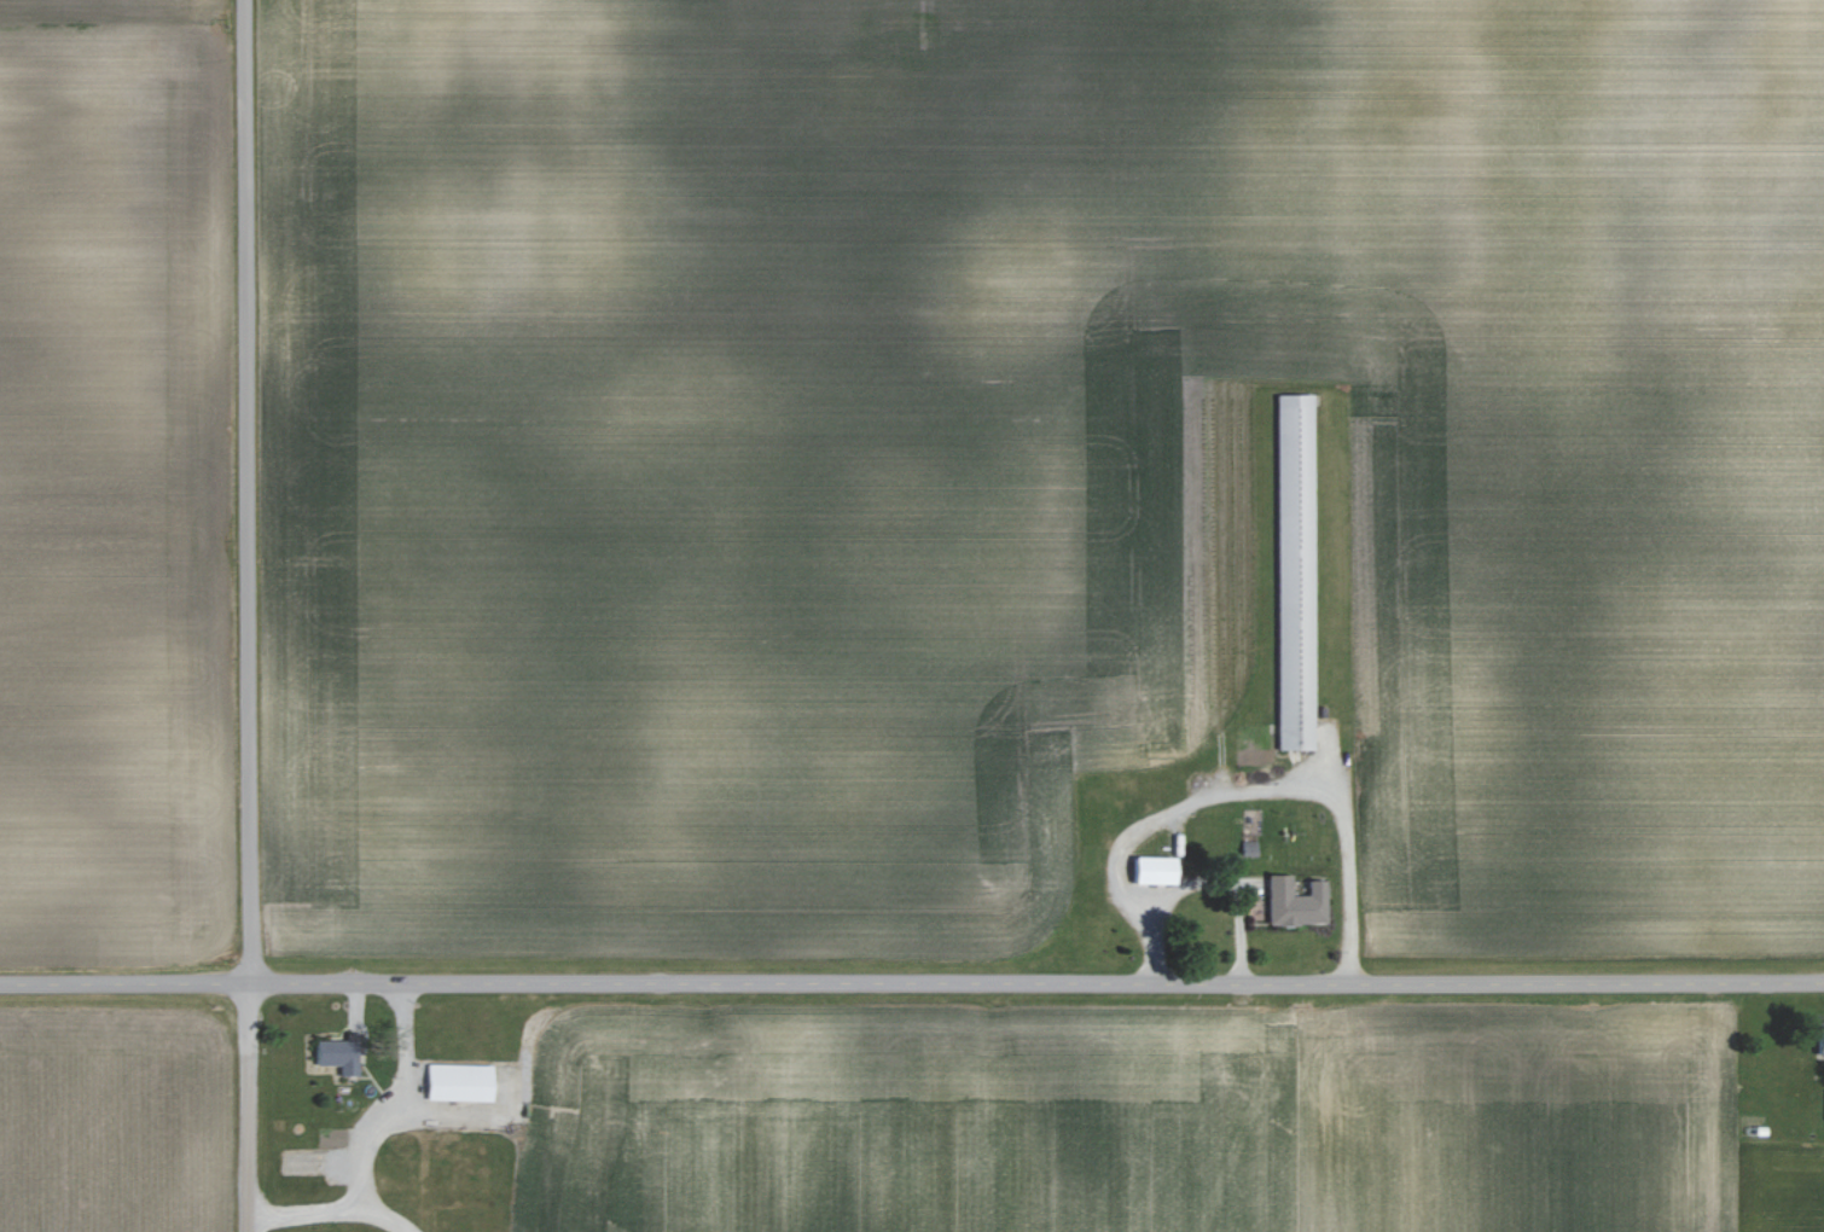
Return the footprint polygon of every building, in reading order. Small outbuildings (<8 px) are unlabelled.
[(1126,884),(1167,885),(1167,857),(1127,857),(1126,884)] [(1285,875),(1262,875),(1262,925),(1320,924),(1319,881),(1303,881),(1303,895),(1285,896),(1285,875)] [(1823,1055),(1823,1021),(1812,1021),(1811,1055),(1823,1055)] [(341,1076),(360,1077),(361,1042),(317,1041),(316,1065),(341,1066),(341,1076)]
